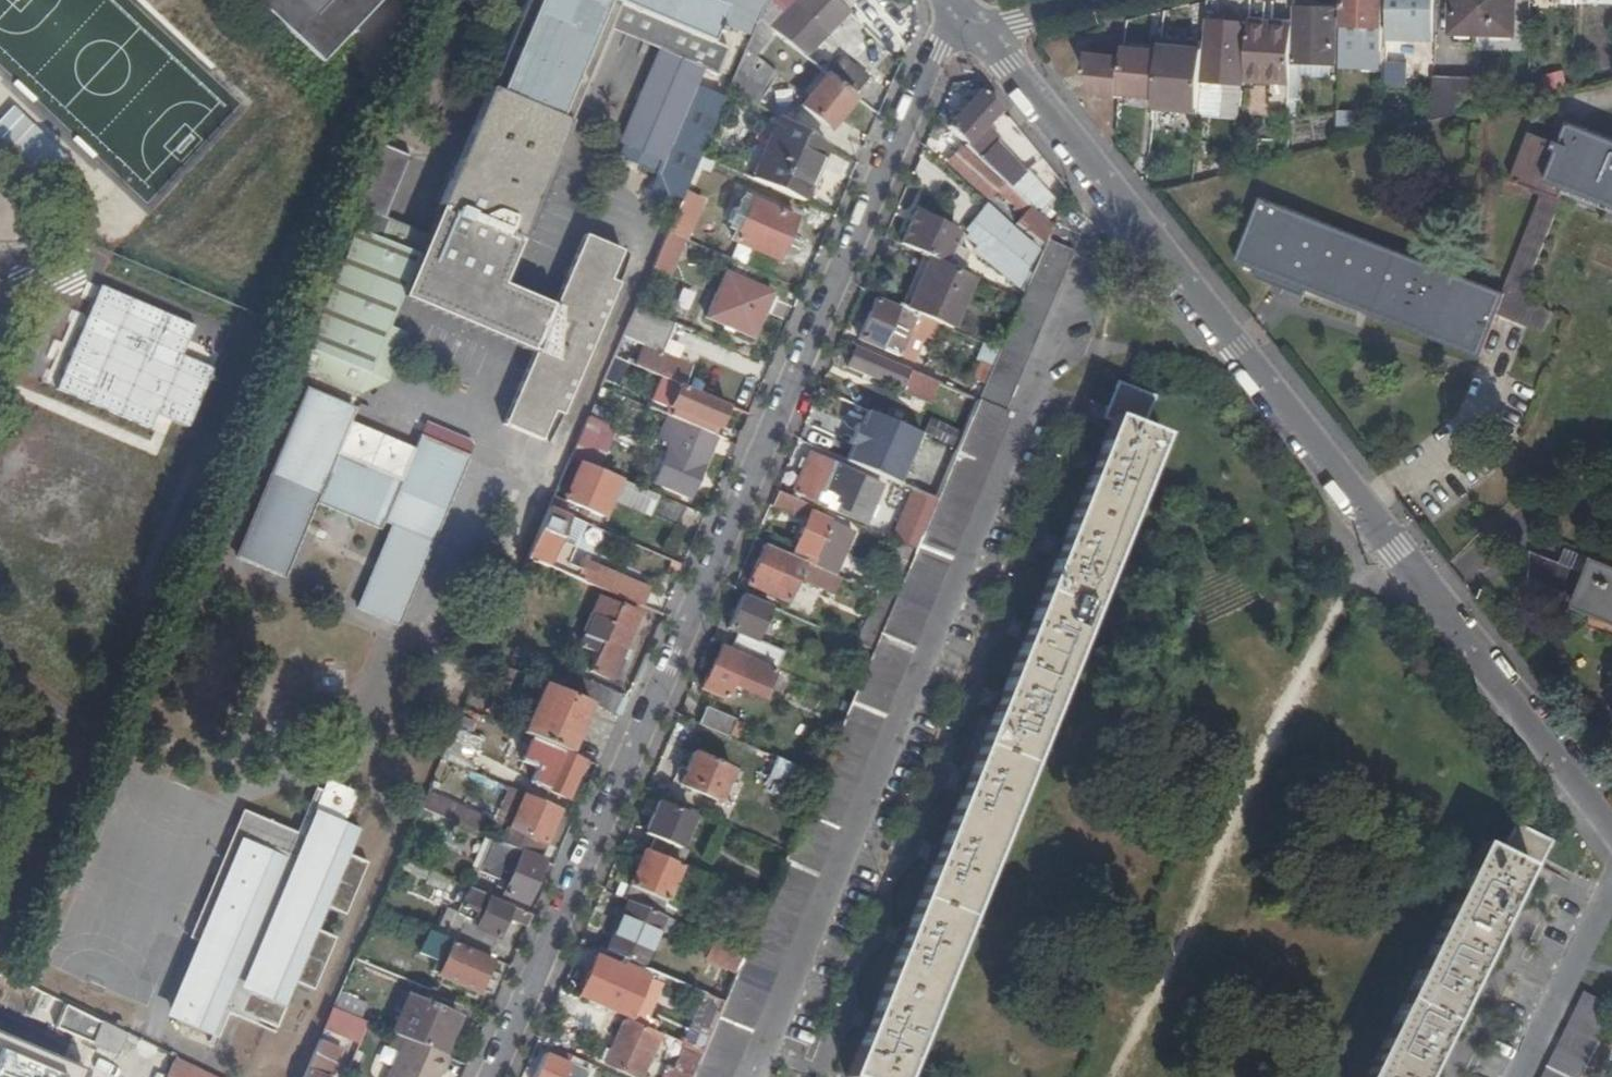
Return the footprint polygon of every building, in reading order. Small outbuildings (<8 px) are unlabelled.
[(320,65),(381,0),(252,0),(320,65)] [(706,75),(720,81),(733,50),(714,42),(719,29),(751,42),(769,0),(534,0),(497,87),(489,83),(397,296),(530,353),(499,426),(551,449),(622,282),(612,278),(624,249),(582,231),(551,304),(501,282),(571,118),(561,114),(599,27),(654,51),(615,141),(621,144),(617,152),(624,158),(636,163),(635,168),(655,176),(659,165),(667,169),(706,75)] [(835,0),(798,0),(795,3),(802,11),(817,26),(827,35),(849,14),(835,0)] [(1344,26),(1341,26),(1340,50),(1381,51),(1382,28),(1383,0),(1345,0),(1344,26)] [(1387,81),(1407,82),(1408,41),(1435,42),(1437,0),(1390,0),(1387,81)] [(1514,35),(1515,0),(1455,0),(1453,42),(1476,42),(1477,34),(1514,35)] [(1530,35),(1531,0),(1515,0),(1514,35),(1530,35)] [(785,19),(765,4),(764,6),(758,22),(774,34),(785,19)] [(1295,8),(1294,26),(1293,62),(1336,63),(1337,10),(1295,8)] [(817,26),(802,11),(797,17),(813,31),(817,26)] [(813,31),(797,17),(784,32),(800,46),(813,31)] [(1221,38),(1222,22),(1214,21),(1213,38),(1221,38)] [(755,59),(774,34),(758,22),(747,48),(745,51),(755,59)] [(1201,81),(1199,106),(1198,114),(1222,116),(1224,83),(1241,83),(1246,84),(1247,76),(1250,23),(1222,22),(1221,38),(1213,38),(1209,82),(1201,81)] [(1294,26),(1250,23),(1247,76),(1273,78),(1271,103),(1291,104),(1293,62),(1294,26)] [(783,41),(774,34),(755,59),(763,65),(783,41)] [(1187,37),(1186,43),(1186,49),(1204,51),(1205,38),(1187,37)] [(1186,43),(1163,41),(1161,55),(1155,102),(1199,106),(1201,81),(1204,51),(1186,49),(1186,43)] [(1381,69),(1381,51),(1340,50),(1339,67),(1381,69)] [(763,65),(755,59),(745,51),(728,90),(757,107),(765,92),(776,75),(763,65)] [(1119,98),(1155,102),(1161,55),(1123,51),(1122,61),(1085,57),(1083,77),(1100,101),(1117,102),(1119,98)] [(827,76),(854,97),(868,80),(842,58),(827,76)] [(828,130),(854,97),(827,76),(826,75),(800,107),(828,130)] [(1432,122),(1477,110),(1479,78),(1434,77),(1432,122)] [(1224,83),(1222,116),(1239,117),(1241,83),(1224,83)] [(999,117),(1003,114),(999,110),(998,111),(981,93),(948,128),(965,145),(964,147),(1007,190),(1020,177),(992,144),(987,150),(973,137),(979,131),(995,114),(999,117)] [(1155,102),(1155,110),(1198,114),(1199,106),(1155,102)] [(1353,113),(1338,112),(1337,134),(1353,134),(1353,113)] [(1560,197),(1565,186),(1611,205),(1611,138),(1569,120),(1562,140),(1558,138),(1557,141),(1530,130),(1511,177),(1543,190),(1560,197)] [(825,147),(781,121),(753,182),(801,202),(825,147)] [(992,144),(979,131),(973,137),(987,150),(992,144)] [(375,139),(348,203),(384,218),(411,154),(375,139)] [(1049,186),(1061,201),(1066,192),(1025,140),(1014,149),(1047,187),(1049,186)] [(949,163),(988,196),(998,184),(960,151),(949,163)] [(1007,190),(1032,215),(1040,205),(1032,197),(1036,193),(1020,177),(1007,190)] [(1523,290),(1560,197),(1543,190),(1503,291),(1506,292),(1497,312),(1546,331),(1552,315),(1523,290)] [(1063,203),(1070,197),(1066,192),(1061,201),(1063,203)] [(704,202),(684,193),(666,233),(683,240),(688,242),(704,202)] [(1480,356),(1497,312),(1506,292),(1503,291),(1261,196),(1236,260),(1257,268),(1254,276),(1272,282),(1275,276),(1480,356)] [(735,236),(750,203),(741,199),(727,233),(735,236)] [(793,221),(750,203),(735,236),(733,243),(776,262),(793,221)] [(1006,250),(1017,237),(982,209),(970,222),(981,231),(1006,250)] [(929,259),(958,273),(967,254),(949,246),(954,235),(914,213),(899,246),(922,256),(929,259)] [(1041,252),(1043,244),(1047,235),(1026,216),(1016,229),(1020,233),(1041,252)] [(981,231),(970,222),(965,228),(970,233),(966,238),(972,243),(981,231)] [(354,227),(297,366),(358,392),(416,252),(354,227)] [(968,247),(999,272),(1008,260),(1012,256),(1006,250),(981,231),(972,243),(968,247)] [(683,240),(666,233),(651,270),(668,277),(683,240)] [(1032,272),(1041,252),(1020,233),(1017,237),(1006,250),(1012,256),(1029,270),(1032,272)] [(976,402),(1005,413),(1015,393),(1062,280),(1072,256),(1043,244),(1041,252),(1032,272),(1019,301),(998,351),(990,370),(985,382),(976,402)] [(922,256),(899,308),(905,311),(929,259),(922,256)] [(1017,286),(1029,270),(1012,256),(1008,260),(999,272),(1017,286)] [(950,330),(972,280),(958,273),(929,259),(905,311),(917,316),(950,330)] [(751,285),(756,272),(730,261),(725,273),(751,285)] [(770,294),(751,285),(725,273),(704,318),(751,338),(770,294)] [(905,311),(899,308),(898,311),(876,301),(859,339),(910,362),(922,335),(911,330),(917,316),(905,311)] [(661,355),(673,326),(634,309),(622,338),(643,347),(634,368),(666,382),(680,388),(681,388),(690,368),(661,355)] [(980,366),(990,370),(998,351),(989,347),(980,366)] [(940,385),(854,348),(845,368),(899,392),(901,387),(918,394),(920,389),(935,395),(940,385)] [(975,379),(985,382),(990,370),(980,366),(975,379)] [(680,390),(681,388),(680,388),(666,382),(657,405),(668,410),(665,417),(667,418),(700,432),(710,436),(713,429),(722,408),(680,390)] [(357,409),(306,387),(233,558),(285,581),(317,506),(380,532),(384,523),(391,526),(356,609),(396,626),(469,455),(420,434),(399,482),(337,455),(357,409)] [(931,405),(935,395),(920,389),(918,394),(901,387),(899,392),(931,405)] [(763,998),(868,750),(991,459),(1010,415),(1005,413),(976,402),(956,451),(935,501),(933,507),(916,545),(914,551),(892,601),(871,651),(850,702),(828,752),(817,778),(807,803),(786,853),(765,902),(744,953),(743,955),(735,974),(729,990),(727,995),(723,1003),(702,1054),(691,1076),(729,1076),(763,998)] [(722,408),(713,429),(717,431),(726,410),(722,408)] [(867,413),(846,463),(850,465),(872,415),(867,413)] [(872,415),(850,465),(898,486),(921,435),(872,415)] [(688,499),(714,438),(710,436),(700,432),(667,418),(657,441),(669,446),(653,483),(688,499)] [(569,459),(583,465),(597,431),(584,425),(569,459)] [(962,962),(1023,808),(1128,545),(1164,460),(1160,455),(1143,447),(1124,438),(1112,437),(1102,454),(976,771),(873,1031),(853,1076),(917,1076),(962,962)] [(808,455),(789,497),(799,501),(801,495),(827,505),(826,509),(864,526),(881,487),(808,455)] [(675,527),(683,508),(583,465),(569,459),(562,475),(574,480),(564,502),(600,518),(609,497),(675,527)] [(563,505),(564,502),(574,480),(562,475),(551,499),(563,505)] [(789,497),(776,492),(770,508),(798,519),(801,514),(805,504),(799,501),(789,497)] [(916,545),(933,507),(910,498),(894,535),(904,540),(916,545)] [(551,499),(547,510),(564,517),(569,507),(563,505),(551,499)] [(801,514),(806,517),(808,514),(809,514),(812,507),(805,504),(801,514)] [(557,541),(568,518),(564,517),(547,510),(526,559),(621,600),(640,608),(648,591),(570,558),(574,549),(557,541)] [(806,517),(790,557),(834,575),(852,532),(809,514),(808,514),(806,517)] [(901,545),(914,551),(916,545),(904,540),(901,545)] [(899,544),(877,594),(892,601),(914,551),(901,545),(899,544)] [(790,557),(763,545),(746,586),(786,603),(794,583),(801,586),(803,581),(833,594),(840,578),(834,575),(790,557)] [(1611,621),(1611,564),(1594,556),(1587,572),(1531,550),(1529,577),(1578,596),(1574,606),(1611,621)] [(892,601),(877,594),(855,645),(871,651),(892,601)] [(809,625),(741,596),(727,630),(736,635),(729,650),(775,670),(782,653),(755,642),(766,616),(806,633),(809,625)] [(588,672),(609,681),(614,669),(620,671),(624,661),(628,653),(622,651),(638,615),(607,601),(599,619),(593,617),(579,647),(596,655),(588,672)] [(729,650),(721,646),(702,690),(725,700),(732,684),(764,697),(775,670),(729,650)] [(575,681),(568,695),(574,697),(580,684),(575,681)] [(587,703),(618,716),(625,700),(581,681),(580,684),(574,697),(587,703)] [(521,733),(565,753),(587,703),(574,697),(568,695),(543,684),(521,733)] [(703,709),(696,726),(726,738),(733,721),(703,709)] [(452,731),(440,759),(469,772),(481,744),(452,731)] [(579,762),(529,741),(520,763),(536,770),(529,785),(563,799),(579,762)] [(730,769),(693,753),(678,786),(716,803),(730,769)] [(776,758),(767,779),(785,786),(794,766),(776,758)] [(510,830),(524,795),(510,789),(496,824),(510,830)] [(418,809),(449,822),(478,834),(484,820),(425,794),(418,809)] [(543,845),(558,810),(524,795),(510,830),(509,830),(543,845)] [(242,806),(187,936),(195,942),(164,1017),(181,1024),(180,1035),(216,1050),(229,1019),(277,1039),(297,990),(315,997),(341,936),(322,928),(328,914),(346,921),(372,861),(353,853),(363,828),(303,804),(294,827),(242,806)] [(653,839),(647,852),(679,865),(685,851),(678,848),(691,819),(657,804),(644,835),(653,839)] [(418,809),(412,825),(442,837),(449,822),(418,809)] [(1363,1076),(1439,1076),(1480,986),(1509,934),(1521,908),(1532,889),(1530,878),(1548,843),(1512,825),(1498,851),(1478,841),(1463,873),(1406,990),(1363,1076)] [(503,845),(537,860),(543,845),(509,830),(503,845)] [(524,905),(543,863),(537,860),(503,845),(491,840),(477,872),(506,885),(502,895),(524,905)] [(647,852),(643,850),(626,889),(621,900),(627,902),(672,922),(678,909),(663,903),(679,865),(647,852)] [(458,884),(451,881),(447,890),(455,893),(458,884)] [(618,885),(614,896),(621,900),(626,889),(618,885)] [(504,918),(527,927),(532,916),(469,889),(457,916),(477,923),(475,928),(462,924),(454,942),(487,957),(504,918)] [(627,902),(605,953),(639,967),(655,931),(666,936),(672,922),(627,902)] [(451,942),(429,932),(419,954),(442,963),(435,977),(475,994),(489,962),(450,945),(451,942)] [(735,974),(743,955),(714,943),(707,961),(735,974)] [(594,958),(577,996),(627,1017),(645,976),(623,966),(621,970),(594,958)] [(338,995),(332,1008),(358,1020),(364,1006),(338,995)] [(1611,1022),(1611,1007),(1587,995),(1546,1076),(1585,1076),(1588,1070),(1592,1062),(1611,1022)] [(407,997),(390,1034),(404,1040),(441,1056),(456,1019),(407,997)] [(0,1003),(0,1076),(106,1076),(116,1057),(0,1003)] [(332,1008),(326,1023),(355,1036),(362,1021),(358,1020),(332,1008)] [(657,1034),(623,1019),(608,1051),(603,1049),(598,1061),(634,1076),(638,1076),(657,1034)] [(100,1021),(90,1044),(116,1054),(126,1032),(100,1021)] [(444,1058),(441,1056),(404,1040),(387,1076),(434,1076),(435,1073),(438,1074),(444,1058)] [(302,1076),(329,1076),(339,1052),(317,1042),(302,1076)] [(702,1054),(686,1047),(672,1076),(691,1076),(702,1054)] [(566,1066),(544,1057),(535,1076),(561,1076),(566,1066)] [(174,1060),(167,1076),(192,1076),(189,1076),(193,1069),(174,1060)] [(1601,1066),(1592,1062),(1588,1070),(1598,1073),(1601,1066)]
